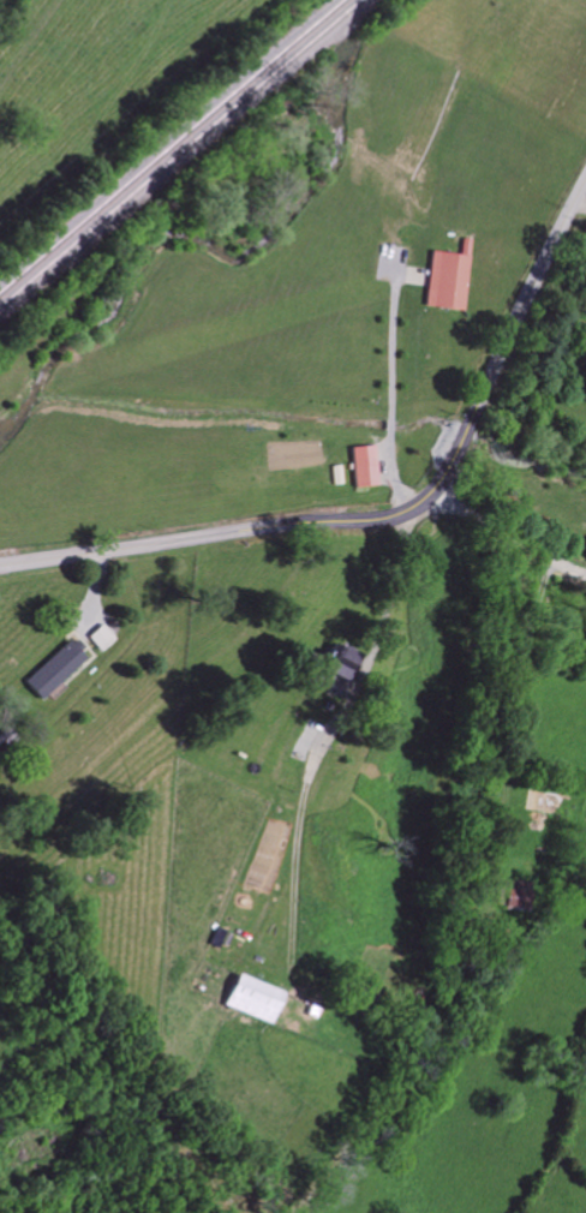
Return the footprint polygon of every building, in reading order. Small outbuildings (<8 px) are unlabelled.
[(429,308),(468,312),(474,257),(434,253),(429,308)] [(356,489),(380,488),(379,448),(355,449),(356,489)] [(92,637),(106,653),(120,640),(106,625),(92,637)] [(93,657),(76,639),(29,683),(46,700),(93,657)] [(363,655),(342,644),(339,650),(337,649),(326,670),(350,683),(363,655)] [(502,909),(534,910),(535,883),(503,882),(502,909)] [(287,993),(241,974),(228,1006),(274,1025),(287,993)]
